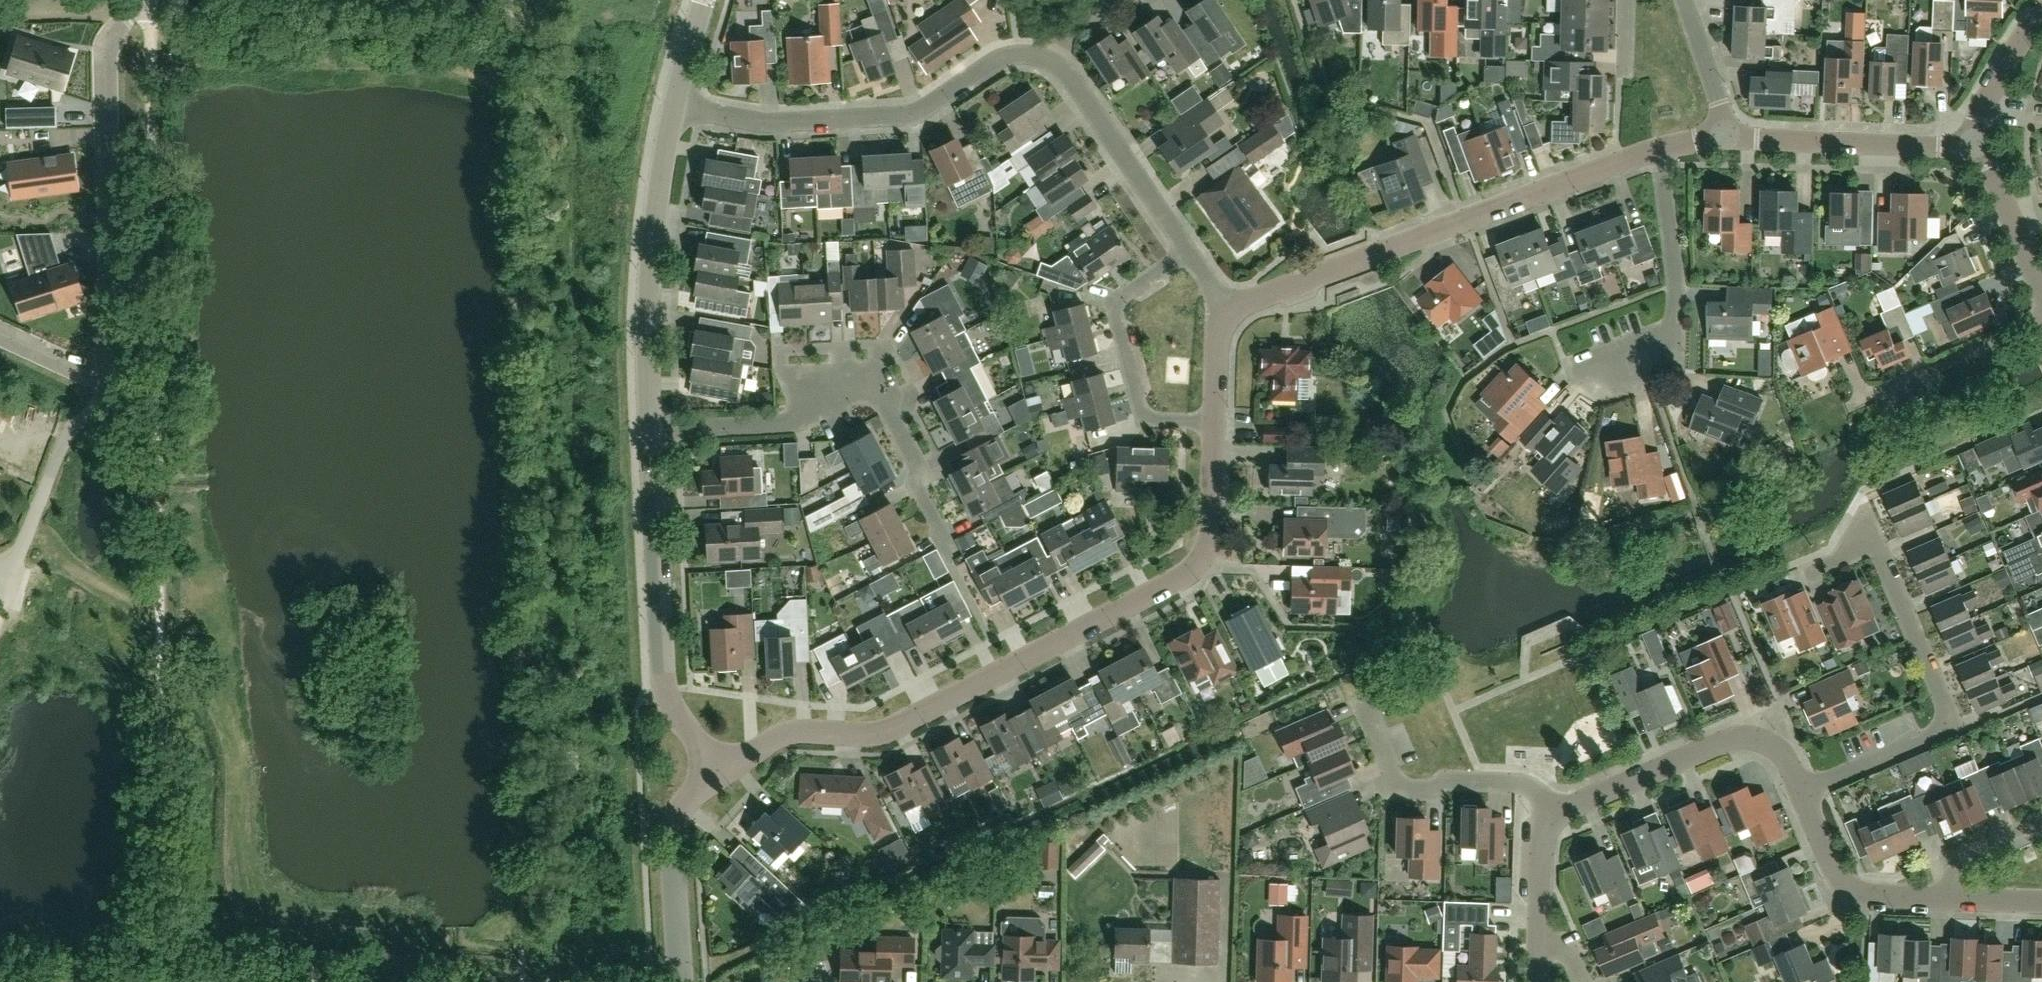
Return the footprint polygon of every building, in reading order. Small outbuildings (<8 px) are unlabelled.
[(827,83),(825,47),(832,46),(839,46),(836,0),(831,0),(831,4),(818,5),(820,36),(787,37),(790,85),(827,83)] [(968,6),(977,0),(960,0),(919,28),(926,39),(910,50),(925,73),(974,39),(967,29),(978,21),(968,6)] [(1183,30),(1207,65),(1229,50),(1219,36),(1230,28),(1211,0),(1205,0),(1187,13),(1194,23),(1188,26),(1183,30)] [(1313,7),(1313,9),(1319,25),(1337,19),(1342,34),(1361,34),(1362,0),(1311,0),(1313,7)] [(1397,5),(1397,0),(1369,0),(1368,29),(1382,29),(1381,45),(1408,46),(1409,30),(1396,30),(1397,5)] [(1445,7),(1445,0),(1417,0),(1417,30),(1430,30),(1429,56),(1456,57),(1457,8),(1451,8),(1445,7)] [(1465,27),(1482,27),(1481,56),(1504,57),(1505,23),(1506,0),(1466,0),(1465,27)] [(1505,23),(1519,24),(1520,0),(1506,0),(1505,23)] [(1604,25),(1605,0),(1547,0),(1546,11),(1563,11),(1562,24),(1604,25)] [(1762,3),(1762,8),(1737,6),(1735,32),(1767,34),(1783,35),(1784,22),(1796,23),(1797,0),(1762,0),(1762,3)] [(1916,44),(1915,84),(1940,85),(1942,51),(1943,29),(1954,29),(1955,1),(1941,0),(1934,0),(1933,28),(1922,28),(1917,31),(1916,44)] [(1954,29),(1954,31),(1970,32),(1969,38),(1988,39),(1989,16),(2002,16),(2003,0),(1955,0),(1955,1),(1954,29)] [(1307,25),(1318,22),(1313,9),(1313,7),(1302,10),(1307,25)] [(766,81),(765,64),(764,36),(769,36),(774,36),(773,10),(761,10),(762,25),(748,26),(749,42),(731,43),(733,83),(766,81)] [(894,71),(891,62),(884,42),(897,38),(887,11),(873,16),(862,20),(869,39),(851,45),(857,61),(862,59),(869,79),(881,75),(881,76),(894,71)] [(1198,58),(1180,32),(1182,30),(1173,18),(1168,21),(1162,25),(1157,18),(1133,34),(1153,64),(1165,56),(1176,72),(1187,65),(1195,77),(1207,69),(1199,57),(1198,58)] [(1603,50),(1604,25),(1562,24),(1562,34),(1545,34),(1545,46),(1531,46),(1531,62),(1540,62),(1540,60),(1543,61),(1543,62),(1576,63),(1576,61),(1557,61),(1557,55),(1558,48),(1603,50)] [(1766,46),(1767,34),(1735,32),(1734,58),(1781,61),(1782,47),(1766,46)] [(1852,103),(1852,88),(1858,88),(1863,88),(1865,43),(1864,43),(1865,35),(1845,34),(1845,42),(1844,42),(1844,60),(1827,59),(1825,102),(1852,103)] [(1908,55),(1909,55),(1910,35),(1887,34),(1887,49),(1876,48),(1872,51),(1870,98),(1895,99),(1896,85),(1901,85),(1907,85),(1908,55)] [(1125,60),(1115,46),(1108,36),(1085,52),(1108,85),(1123,74),(1132,86),(1149,74),(1135,54),(1125,60)] [(20,46),(9,81),(57,95),(67,61),(20,46)] [(1582,62),(1576,61),(1576,63),(1543,62),(1542,90),(1572,90),(1571,102),(1606,103),(1607,87),(1603,84),(1603,76),(1594,76),(1594,69),(1594,62),(1582,62)] [(1819,86),(1819,72),(1766,70),(1766,75),(1765,80),(1753,80),(1752,106),(1791,108),(1792,84),(1819,86)] [(1043,125),(1039,118),(1047,113),(1032,91),(1001,112),(1010,126),(998,134),(1011,153),(1030,140),(1047,130),(1043,125)] [(1482,136),(1497,175),(1521,166),(1516,153),(1509,135),(1520,131),(1518,128),(1513,114),(1514,114),(1509,101),(1508,99),(1497,103),(1502,115),(1503,118),(1502,118),(1506,127),(1482,136)] [(1534,122),(1532,122),(1530,115),(1528,115),(1522,99),(1513,100),(1531,150),(1543,145),(1534,122)] [(1182,116),(1183,116),(1162,130),(1166,136),(1170,142),(1160,149),(1177,174),(1214,150),(1204,136),(1222,124),(1206,100),(1196,107),(1195,107),(1182,116)] [(1432,106),(1415,101),(1411,115),(1428,119),(1432,106)] [(1579,129),(1601,130),(1601,121),(1602,121),(1606,119),(1606,103),(1571,102),(1571,115),(1565,115),(1565,121),(1551,121),(1551,142),(1579,143),(1579,129)] [(24,128),(56,127),(56,108),(23,109),(24,128)] [(1283,142),(1271,125),(1240,147),(1252,163),(1283,142)] [(1474,184),(1497,175),(1482,136),(1479,126),(1456,135),(1453,126),(1442,130),(1452,156),(1462,153),(1474,184)] [(1041,181),(1072,161),(1077,157),(1063,137),(1039,153),(1036,149),(1033,143),(1008,160),(1016,173),(1029,164),(1041,181)] [(1423,198),(1419,187),(1434,182),(1428,164),(1425,165),(1414,137),(1394,145),(1400,160),(1374,170),(1390,211),(1423,198)] [(938,144),(939,148),(931,152),(948,186),(957,181),(966,199),(992,186),(980,161),(979,159),(973,162),(967,166),(954,140),(951,142),(949,139),(938,144)] [(735,152),(735,154),(734,160),(733,166),(707,161),(706,164),(702,164),(699,181),(703,181),(702,186),(744,194),(745,191),(747,178),(754,179),(758,157),(735,152)] [(889,202),(901,201),(901,207),(924,205),(922,159),(917,160),(911,160),(910,154),(886,155),(889,202)] [(72,155),(15,163),(20,197),(77,190),(72,155)] [(852,185),(853,208),(853,209),(876,208),(876,203),(889,202),(886,155),(862,157),(863,182),(857,183),(852,183),(852,185)] [(853,208),(852,185),(846,185),(840,185),(838,157),(814,159),(817,206),(817,209),(830,209),(853,208)] [(817,206),(814,159),(790,160),(791,185),(785,185),(779,185),(780,208),(805,207),(817,206)] [(1072,161),(1041,181),(1035,185),(1046,202),(1035,209),(1044,223),(1067,207),(1064,202),(1061,197),(1085,181),(1072,161)] [(1197,198),(1237,251),(1278,220),(1238,167),(1197,198)] [(726,222),(725,227),(750,232),(752,218),(753,219),(758,194),(745,191),(744,194),(702,186),(706,187),(705,193),(702,192),(699,208),(701,208),(701,211),(727,216),(726,222)] [(1738,192),(1708,191),(1707,231),(1724,232),(1723,251),(1750,251),(1751,225),(1744,225),(1737,225),(1738,192)] [(1765,236),(1784,237),(1784,253),(1809,253),(1810,215),(1803,215),(1795,214),(1796,193),(1764,192),(1763,228),(1766,228),(1765,236)] [(1860,212),(1861,195),(1832,194),(1831,227),(1847,228),(1847,245),(1872,246),(1873,213),(1867,212),(1860,212)] [(1926,196),(1894,195),(1894,214),(1887,214),(1881,214),(1880,251),(1906,251),(1906,239),(1925,239),(1926,196)] [(1066,209),(1075,222),(1076,221),(1084,216),(1094,209),(1089,201),(1085,196),(1066,209)] [(1602,226),(1615,260),(1630,255),(1634,267),(1656,259),(1644,227),(1638,229),(1631,231),(1626,217),(1602,226)] [(1079,228),(1088,241),(1109,272),(1128,259),(1107,228),(1096,235),(1088,223),(1079,228)] [(1599,266),(1615,260),(1602,226),(1577,235),(1583,250),(1577,252),(1569,255),(1577,276),(1581,287),(1603,279),(1599,266)] [(1555,239),(1547,243),(1543,231),(1521,239),(1536,278),(1554,271),(1558,283),(1577,276),(1569,255),(1562,237),(1555,239)] [(833,232),(820,232),(820,254),(833,254),(833,232)] [(694,269),(734,277),(734,276),(732,275),(734,264),(745,266),(750,240),(727,236),(726,244),(725,251),(698,246),(694,269)] [(1520,284),(1536,278),(1521,239),(1498,247),(1507,270),(1500,273),(1492,276),(1505,310),(1516,306),(1512,296),(1523,292),(1520,284)] [(1089,285),(1109,272),(1088,241),(1050,267),(1041,264),(1036,276),(1076,290),(1081,286),(1087,283),(1089,285)] [(1916,266),(1928,279),(1938,274),(1943,287),(1935,290),(1939,300),(1959,291),(1955,281),(1976,272),(1964,247),(1945,256),(1941,252),(1936,247),(1916,266)] [(903,309),(902,287),(914,286),(913,250),(887,251),(888,279),(876,279),(877,310),(903,309)] [(846,254),(846,266),(844,266),(845,290),(850,289),(851,311),(877,310),(876,279),(857,280),(856,265),(858,265),(857,253),(846,254)] [(1856,253),(1856,277),(1871,271),(1871,254),(1868,254),(1856,253)] [(35,277),(12,284),(23,319),(31,316),(45,312),(84,299),(73,265),(61,268),(51,272),(49,266),(52,265),(50,256),(30,263),(35,277)] [(803,274),(804,283),(806,324),(831,323),(831,310),(836,310),(841,310),(838,262),(827,262),(828,281),(809,283),(808,274),(803,274)] [(1452,267),(1428,287),(1433,293),(1420,303),(1437,326),(1450,316),(1455,322),(1480,303),(1452,267)] [(750,293),(732,290),(734,277),(694,269),(694,270),(697,271),(693,296),(718,300),(717,306),(716,312),(746,317),(750,293)] [(781,326),(806,324),(804,283),(803,274),(778,275),(779,276),(767,277),(769,315),(775,314),(780,314),(781,326)] [(955,296),(954,296),(948,284),(920,299),(913,309),(916,314),(922,326),(911,332),(922,352),(966,329),(958,315),(963,313),(955,296)] [(1752,340),(1753,313),(1771,314),(1772,290),(1743,289),(1743,304),(1727,304),(1710,303),(1709,339),(1752,340)] [(1997,320),(1986,294),(1970,301),(1967,295),(1965,289),(1959,291),(1939,300),(1930,304),(1939,326),(1953,320),(1960,336),(1997,320)] [(1048,338),(1091,327),(1084,302),(1055,310),(1058,324),(1046,327),(1048,338)] [(1907,319),(1905,314),(1901,306),(1884,313),(1880,315),(1886,330),(1860,341),(1867,358),(1876,354),(1882,370),(1911,358),(1904,342),(1896,323),(1907,319)] [(1828,370),(1827,368),(1830,367),(1828,362),(1846,354),(1853,352),(1835,307),(1817,314),(1823,328),(1814,332),(1813,330),(1788,341),(1788,342),(1789,341),(1792,348),(1785,351),(1782,355),(1782,358),(1785,367),(1788,370),(1792,370),(1800,367),(1803,376),(1802,376),(1803,378),(1808,375),(1810,378),(1813,380),(1817,381),(1825,378),(1828,374),(1828,370)] [(1907,319),(1909,323),(1926,316),(1922,307),(1905,314),(1907,319)] [(739,364),(742,351),(744,340),(750,341),(753,327),(722,321),(720,329),(719,336),(693,331),(693,333),(689,332),(686,347),(690,348),(688,356),(731,364),(739,365),(739,364)] [(1091,327),(1048,338),(1051,349),(1064,345),(1067,359),(1097,351),(1091,327)] [(970,368),(980,363),(964,331),(966,330),(966,329),(922,352),(933,374),(956,362),(959,367),(962,373),(970,368)] [(1309,352),(1299,351),(1299,346),(1272,345),(1272,350),(1260,350),(1259,374),(1271,374),(1271,398),(1294,399),(1307,399),(1308,375),(1309,352)] [(712,391),(711,397),(737,402),(744,365),(739,364),(739,365),(731,364),(688,356),(688,357),(691,357),(687,380),(713,385),(712,391)] [(1539,403),(1535,399),(1543,390),(1518,367),(1508,377),(1504,373),(1483,396),(1505,416),(1495,427),(1512,443),(1545,407),(1539,403)] [(945,422),(987,400),(970,368),(962,373),(951,378),(957,389),(934,401),(945,422)] [(1066,408),(1109,397),(1102,372),(1072,380),(1076,395),(1064,398),(1066,408)] [(1751,426),(1761,400),(1726,387),(1723,394),(1720,403),(1703,396),(1690,429),(1731,445),(1740,421),(1751,426)] [(1066,408),(1069,419),(1081,416),(1085,429),(1115,422),(1109,397),(1066,408)] [(982,437),(984,442),(997,436),(1004,432),(987,400),(945,422),(956,443),(979,431),(982,437)] [(1575,426),(1564,415),(1556,424),(1551,419),(1546,415),(1522,441),(1533,450),(1538,445),(1549,455),(1534,471),(1558,493),(1580,469),(1569,458),(1588,437),(1584,434),(1587,431),(1578,423),(1575,426)] [(1262,443),(1284,443),(1285,426),(1263,425),(1262,434),(1262,443)] [(2016,429),(1977,446),(1987,467),(2019,453),(2025,467),(2041,459),(2041,429),(2020,439),(2018,434),(2016,429)] [(851,471),(883,455),(871,432),(825,456),(830,467),(845,459),(851,471)] [(950,474),(951,476),(947,479),(955,495),(959,493),(961,495),(1003,473),(997,463),(1008,457),(997,436),(984,442),(955,458),(958,463),(961,468),(950,474)] [(1644,455),(1641,438),(1610,443),(1616,486),(1640,482),(1642,498),(1665,495),(1658,453),(1652,454),(1644,455)] [(799,466),(798,459),(797,459),(797,443),(782,444),(784,467),(799,466)] [(1323,475),(1324,447),(1286,445),(1286,456),(1286,465),(1269,465),(1268,493),(1311,495),(1312,474),(1323,475)] [(1141,479),(1143,448),(1117,447),(1116,491),(1127,491),(1127,479),(1141,479)] [(1143,448),(1141,479),(1156,480),(1155,492),(1167,493),(1169,449),(1143,448)] [(849,502),(863,494),(895,478),(883,455),(851,471),(857,482),(843,490),(846,495),(849,502)] [(734,507),(754,506),(766,506),(766,493),(762,493),(761,467),(752,467),(752,458),(722,459),(723,473),(704,474),(705,495),(721,494),(733,494),(734,507)] [(801,495),(817,486),(815,458),(798,459),(799,466),(801,495)] [(2041,509),(2041,470),(2012,483),(2021,502),(2027,499),(2033,514),(2041,510),(2041,509)] [(1019,491),(1014,494),(1003,473),(961,495),(972,517),(995,505),(998,510),(1001,515),(1025,503),(1019,491)] [(1893,515),(1924,502),(1915,481),(1884,494),(1893,515)] [(1951,491),(1957,505),(1971,499),(1965,486),(1951,491)] [(1072,518),(1079,533),(1094,561),(1115,550),(1111,543),(1118,539),(1124,536),(1099,489),(1093,492),(1099,504),(1072,518)] [(1924,502),(1893,515),(1902,537),(1934,523),(1924,502)] [(839,518),(831,503),(806,516),(810,533),(839,518)] [(872,542),(902,526),(890,503),(844,527),(850,539),(866,530),(872,542)] [(1317,522),(1296,521),(1285,521),(1284,554),(1323,555),(1324,533),(1345,533),(1346,508),(1318,507),(1317,515),(1317,522)] [(744,511),(744,524),(723,525),(707,526),(708,558),(759,556),(758,532),(781,531),(780,509),(744,511)] [(2041,510),(2033,514),(2025,517),(2035,539),(2004,552),(2008,564),(2028,555),(2041,549),(2041,509),(2041,510)] [(1079,533),(1072,518),(1040,535),(1058,570),(1064,567),(1069,564),(1073,572),(1094,561),(1079,533)] [(1987,535),(2000,532),(1997,520),(1985,522),(1987,535)] [(902,526),(872,542),(878,553),(862,561),(869,573),(914,549),(902,526)] [(1043,593),(1044,588),(1049,586),(1037,563),(1041,560),(1046,558),(1036,537),(1005,554),(1029,600),(1043,593)] [(1917,572),(1949,559),(1940,538),(1908,551),(1917,572)] [(1005,554),(994,559),(987,547),(964,559),(990,607),(996,603),(1002,600),(1006,608),(1009,606),(1014,608),(1029,600),(1005,554)] [(2037,575),(2041,573),(2041,549),(2028,555),(2037,575)] [(1949,559),(1917,572),(1927,594),(1958,580),(1949,559)] [(805,567),(806,583),(822,577),(817,566),(805,567)] [(1348,591),(1349,569),(1310,567),(1310,572),(1310,581),(1292,580),(1292,596),(1296,596),(1296,611),(1334,613),(1334,590),(1348,591)] [(857,579),(847,586),(856,599),(866,592),(857,579)] [(942,641),(944,640),(945,644),(962,635),(960,632),(963,630),(953,611),(959,608),(965,605),(953,581),(919,599),(942,641)] [(1858,581),(1851,584),(1848,582),(1839,586),(1838,589),(1832,592),(1835,599),(1828,602),(1821,605),(1839,648),(1859,639),(1853,625),(1873,616),(1858,581)] [(2018,603),(2029,602),(2028,587),(2016,588),(2018,603)] [(1799,592),(1792,595),(1791,593),(1763,605),(1779,642),(1793,635),(1800,652),(1827,641),(1816,616),(1805,590),(1799,592)] [(1942,631),(1971,618),(1966,607),(1978,602),(1973,591),(1961,596),(1933,608),(1942,631)] [(920,652),(942,641),(919,599),(886,617),(896,636),(903,633),(909,630),(920,652)] [(808,645),(806,618),(805,601),(791,602),(779,615),(779,620),(780,640),(766,641),(767,676),(794,675),(793,663),(793,645),(808,645)] [(1279,657),(1282,655),(1256,605),(1225,621),(1251,672),(1254,670),(1262,685),(1287,672),(1279,657)] [(755,658),(752,639),(751,614),(724,616),(725,628),(711,629),(713,668),(741,666),(741,659),(748,658),(755,658)] [(853,648),(867,676),(888,665),(876,642),(882,640),(887,637),(877,617),(856,627),(864,642),(853,648)] [(1971,618),(1942,631),(1952,653),(1981,641),(1980,641),(1993,635),(1992,635),(1988,624),(1975,630),(1971,618)] [(1216,630),(1201,638),(1197,629),(1168,644),(1187,682),(1189,681),(1205,672),(1212,686),(1237,673),(1223,646),(1216,630)] [(867,676),(853,648),(845,633),(813,649),(823,670),(829,667),(834,664),(846,687),(867,676)] [(1731,694),(1725,680),(1732,677),(1738,675),(1722,637),(1698,647),(1705,662),(1690,669),(1706,706),(1731,694)] [(1120,661),(1137,693),(1148,688),(1151,694),(1154,692),(1161,705),(1181,694),(1167,668),(1162,671),(1155,674),(1143,649),(1120,661)] [(1968,689),(1996,677),(1991,666),(2003,661),(1999,650),(1987,655),(1986,654),(1958,667),(1968,689)] [(1137,693),(1120,661),(1098,672),(1110,694),(1104,697),(1098,700),(1105,715),(1110,723),(1132,711),(1126,699),(1137,693)] [(1642,692),(1638,681),(1632,666),(1612,675),(1619,689),(1628,711),(1633,709),(1639,707),(1649,730),(1677,718),(1676,715),(1683,708),(1673,685),(1664,686),(1662,683),(1642,692)] [(1833,692),(1815,700),(1806,704),(1816,728),(1826,723),(1831,734),(1836,732),(1858,723),(1853,712),(1847,697),(1859,692),(1850,671),(1828,680),(1833,692)] [(1996,677),(1968,689),(1978,712),(2006,700),(2006,699),(2018,694),(2013,683),(2001,688),(1996,677)] [(1072,679),(1068,681),(1063,679),(1049,687),(1064,717),(1071,729),(1081,723),(1083,726),(1105,715),(1098,700),(1097,699),(1092,702),(1085,705),(1072,679)] [(1053,722),(1064,717),(1049,687),(1035,694),(1033,699),(1030,701),(1033,706),(1026,710),(1019,714),(1038,750),(1039,750),(1061,738),(1053,722)] [(2028,709),(2039,732),(2041,730),(2041,705),(2041,704),(2028,709)] [(1327,717),(1324,710),(1306,718),(1276,731),(1286,754),(1297,749),(1299,753),(1307,750),(1312,761),(1308,763),(1346,747),(1336,723),(1330,725),(1327,717)] [(1041,753),(1039,750),(1038,750),(1019,714),(1014,717),(1008,720),(1005,714),(981,726),(995,754),(1006,749),(1015,766),(1041,753)] [(1131,761),(1118,736),(1108,741),(1121,766),(1131,761)] [(2015,768),(2028,799),(2041,793),(2041,770),(2041,768),(2041,767),(2041,745),(2039,738),(2020,746),(2023,754),(2011,759),(2015,768)] [(965,778),(971,789),(991,778),(980,757),(969,762),(960,746),(957,739),(932,752),(949,786),(965,778)] [(1346,747),(1308,763),(1313,775),(1303,779),(1305,783),(1294,788),(1303,809),(1332,796),(1330,790),(1327,783),(1353,772),(1343,749),(1346,747)] [(1232,753),(1239,774),(1254,769),(1247,748),(1232,753)] [(1954,770),(1972,763),(1968,752),(1950,759),(1954,770)] [(1979,771),(1988,791),(1992,789),(1997,787),(2006,808),(2028,799),(2015,768),(2011,759),(2001,764),(2000,762),(1979,771)] [(947,806),(934,781),(928,763),(920,767),(913,770),(910,764),(885,777),(910,826),(947,806)] [(1979,771),(1959,779),(1946,785),(1950,796),(1964,827),(1986,817),(1977,797),(1983,794),(1988,792),(1988,791),(1979,771)] [(1045,774),(1031,782),(1038,794),(1052,786),(1045,774)] [(863,819),(874,840),(889,832),(863,780),(845,779),(802,777),(801,804),(845,806),(854,824),(863,819)] [(1950,796),(1946,785),(1932,791),(1913,799),(1919,814),(1922,820),(1928,818),(1933,816),(1942,836),(1945,835),(1946,839),(1958,834),(1956,830),(1964,827),(1950,796)] [(1782,835),(1771,809),(1774,808),(1766,791),(1758,795),(1751,798),(1747,788),(1723,798),(1737,832),(1750,826),(1758,845),(1782,835)] [(1349,793),(1333,800),(1307,812),(1315,831),(1322,828),(1328,843),(1314,849),(1322,867),(1367,847),(1362,834),(1367,832),(1355,806),(1352,799),(1349,793)] [(1878,809),(1883,821),(1896,852),(1918,842),(1908,819),(1914,816),(1919,814),(1913,799),(1911,795),(1878,809)] [(1728,849),(1718,826),(1713,806),(1706,809),(1697,813),(1694,804),(1670,814),(1686,851),(1699,845),(1705,859),(1728,849)] [(745,833),(760,847),(755,853),(770,866),(775,860),(775,861),(786,850),(790,854),(810,833),(780,805),(775,811),(769,817),(764,813),(745,833)] [(1501,862),(1502,837),(1503,819),(1495,819),(1488,818),(1488,809),(1462,808),(1461,846),(1479,846),(1479,861),(1501,862)] [(1441,850),(1442,830),(1435,830),(1425,829),(1426,819),(1398,818),(1397,856),(1410,856),(1409,877),(1438,878),(1439,850),(1441,850)] [(1896,852),(1883,821),(1861,830),(1856,818),(1845,823),(1853,842),(1859,840),(1864,837),(1874,861),(1896,852)] [(1651,833),(1647,824),(1624,834),(1639,869),(1654,862),(1660,876),(1680,867),(1664,827),(1658,830),(1651,833)] [(1104,833),(1096,840),(1097,841),(1067,869),(1075,878),(1106,849),(1101,845),(1108,838),(1104,833)] [(1037,869),(1058,869),(1059,842),(1038,841),(1037,869)] [(1614,906),(1637,896),(1620,855),(1613,858),(1606,861),(1602,852),(1578,863),(1593,897),(1607,891),(1614,906)] [(810,910),(789,892),(754,858),(749,864),(743,870),(733,860),(718,876),(730,887),(725,891),(744,908),(757,895),(787,922),(810,910)] [(1767,903),(1798,890),(1788,868),(1764,878),(1762,873),(1759,867),(1740,876),(1749,897),(1762,892),(1767,903)] [(1319,888),(1344,886),(1343,874),(1319,876),(1319,888)] [(1115,956),(1115,973),(1130,973),(1131,962),(1147,962),(1148,957),(1164,958),(1172,958),(1172,963),(1217,964),(1219,880),(1174,878),(1172,943),(1148,942),(1148,930),(1115,929),(1115,956)] [(1269,883),(1268,905),(1287,905),(1287,897),(1295,897),(1295,894),(1297,894),(1297,889),(1295,889),(1295,885),(1287,885),(1287,884),(1269,883)] [(1807,912),(1798,890),(1767,903),(1772,915),(1758,921),(1767,943),(1788,934),(1785,928),(1783,923),(1800,915),(1807,912)] [(1443,917),(1442,933),(1443,933),(1443,925),(1488,926),(1488,913),(1489,903),(1444,902),(1443,918),(1443,917)] [(1621,928),(1621,929),(1604,936),(1606,941),(1608,946),(1598,951),(1608,975),(1658,954),(1653,940),(1664,935),(1655,914),(1621,928)] [(1019,937),(1005,937),(1004,978),(1032,979),(1033,967),(1057,968),(1058,942),(1045,942),(1045,923),(1039,916),(1025,916),(1019,922),(1019,937)] [(1306,917),(1279,916),(1278,941),(1259,941),(1258,981),(1289,981),(1289,968),(1298,969),(1307,969),(1305,943),(1306,917)] [(1371,917),(1344,916),(1343,940),(1325,940),(1324,981),(1354,981),(1354,972),(1362,972),(1372,972),(1370,942),(1371,917)] [(944,931),(943,945),(940,945),(935,950),(935,956),(940,962),(943,962),(943,977),(971,977),(971,963),(984,964),(992,964),(993,946),(992,946),(992,934),(972,933),(972,931),(944,931)] [(1496,968),(1493,968),(1495,936),(1471,935),(1470,967),(1458,967),(1457,981),(1496,981),(1496,968)] [(1868,981),(1894,981),(1894,971),(1905,971),(1906,940),(1906,936),(1881,935),(1880,959),(1875,959),(1869,959),(1868,981)] [(841,963),(839,963),(837,964),(837,973),(838,975),(841,975),(841,981),(889,981),(889,964),(906,965),(912,965),(913,939),(878,938),(877,953),(842,951),(841,963)] [(1962,974),(1976,975),(1978,944),(1978,940),(1954,939),(1952,963),(1947,963),(1941,963),(1941,966),(1940,981),(1962,981),(1962,974)] [(1904,981),(1940,981),(1941,966),(1935,966),(1929,966),(1930,942),(1906,940),(1905,971),(1904,981)] [(2012,981),(2032,981),(2033,976),(2041,976),(2041,941),(2025,940),(2024,964),(2018,964),(2013,964),(2012,970),(2012,981)] [(1766,943),(1755,948),(1751,949),(1759,967),(1773,961),(1766,943)] [(1776,960),(1786,981),(1802,981),(1812,978),(1814,981),(1830,981),(1836,979),(1827,959),(1814,964),(1805,944),(1775,956),(1776,960)] [(1976,981),(2012,981),(2012,970),(2006,970),(2001,969),(2002,945),(1978,944),(1976,975),(1976,981)] [(1437,977),(1438,951),(1416,950),(1416,948),(1388,947),(1387,981),(1415,981),(1415,976),(1431,976),(1437,977)] [(1678,954),(1634,973),(1636,979),(1638,981),(1686,981),(1684,978),(1688,977),(1678,954)]
